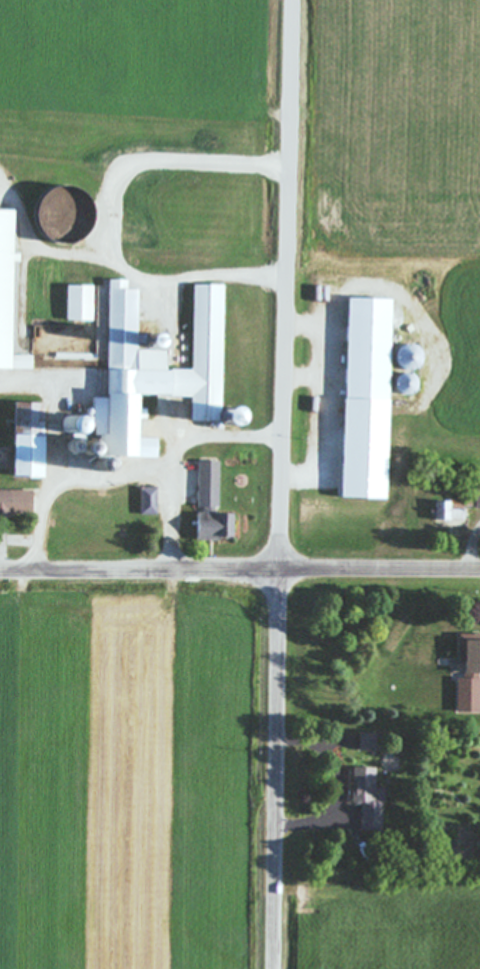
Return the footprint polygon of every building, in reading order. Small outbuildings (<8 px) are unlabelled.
[(0,210),(0,369),(29,369),(29,356),(7,356),(9,263),(17,263),(17,254),(9,254),(10,210),(0,210)] [(135,290),(123,289),(123,281),(105,280),(104,351),(118,351),(118,345),(128,345),(128,334),(134,334),(135,290)] [(219,406),(221,286),(189,285),(188,371),(163,371),(163,351),(133,350),(133,354),(116,354),(116,365),(105,365),(104,396),(87,396),(86,451),(92,451),(92,456),(130,457),(131,396),(188,396),(188,406),(219,406)] [(91,286),(63,286),(62,321),(90,321),(91,286)] [(334,498),(380,499),(384,299),(338,298),(334,498)] [(36,478),(39,431),(78,434),(79,416),(38,414),(39,404),(9,402),(5,477),(36,478)] [(155,458),(155,439),(133,439),(133,459),(155,458)] [(215,462),(195,462),(195,514),(190,514),(190,540),(229,540),(229,514),(215,514),(215,462)] [(137,516),(154,515),(153,487),(136,488),(137,516)] [(471,510),(479,510),(479,489),(471,490),(471,510)] [(27,516),(27,491),(0,491),(0,516),(27,516)] [(431,501),(431,521),(461,522),(461,509),(452,509),(452,502),(431,501)] [(456,640),(455,673),(479,673),(479,641),(456,640)] [(476,713),(476,679),(451,679),(452,714),(476,713)] [(348,804),(357,804),(357,831),(381,832),(382,790),(372,789),(373,768),(349,768),(348,804)]
